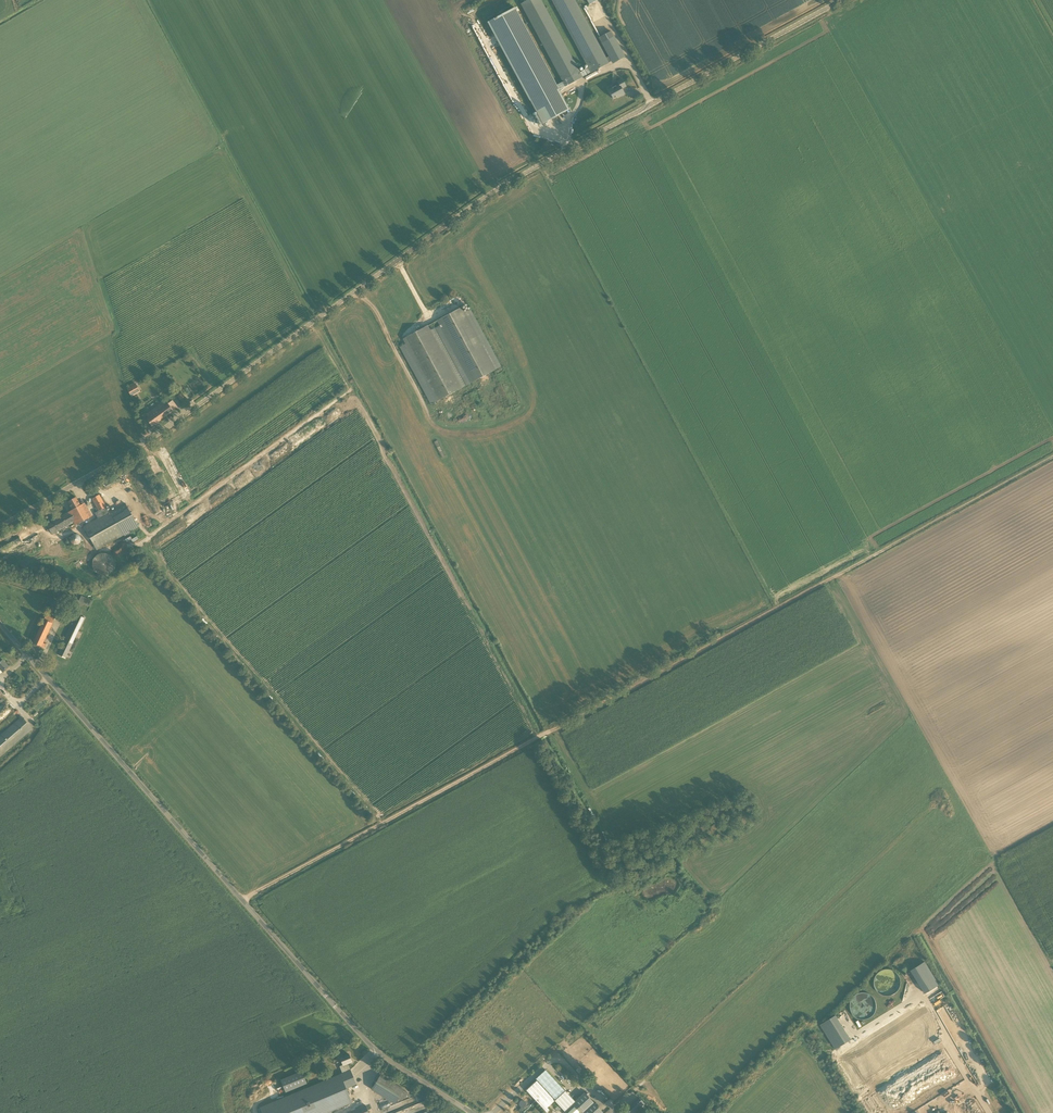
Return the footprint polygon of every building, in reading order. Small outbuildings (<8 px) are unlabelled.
[(591,73),(588,68),(580,72),(541,0),(529,0),(521,4),(562,81),(565,86),(591,73)] [(588,68),(591,73),(612,61),(613,63),(624,57),(625,57),(636,51),(623,25),(611,32),(599,38),(609,57),(605,59),(574,0),(552,0),(585,62),(584,63),(585,65),(586,64),(588,68)] [(558,90),(565,86),(562,81),(555,84),(514,8),(488,22),(543,124),(569,110),(558,90)] [(621,79),(617,82),(618,85),(608,90),(613,99),(620,95),(620,96),(624,94),(621,89),(626,87),(621,79)] [(498,421),(496,419),(511,411),(512,414),(523,408),(470,309),(464,312),(461,307),(437,320),(437,321),(428,326),(427,325),(403,339),(406,343),(400,347),(453,446),(464,440),(462,437),(477,429),(478,432),(498,421)] [(131,396),(136,393),(131,385),(127,388),(131,396)] [(182,403),(186,400),(181,393),(177,396),(182,403)] [(150,412),(152,416),(147,419),(152,426),(177,408),(172,401),(162,409),(159,405),(150,412)] [(117,475),(102,482),(105,488),(120,481),(117,475)] [(98,518),(56,542),(69,565),(126,534),(127,535),(131,533),(130,531),(138,527),(125,503),(109,512),(99,495),(92,499),(99,511),(95,513),(98,518)] [(92,516),(84,503),(83,501),(79,503),(76,497),(68,502),(72,510),(68,512),(47,524),(52,534),(74,522),(76,525),(92,516)] [(94,558),(93,560),(93,562),(92,564),(93,566),(93,568),(94,569),(95,571),(96,572),(98,573),(99,574),(101,575),(103,575),(105,575),(107,574),(109,574),(110,572),(112,571),(113,570),(114,568),(114,566),(114,564),(114,562),(114,560),(113,559),(112,557),(111,556),(109,555),(107,554),(106,553),(104,553),(102,553),(100,554),(98,554),(97,555),(95,557),(94,558)] [(47,614),(33,643),(44,648),(45,645),(43,644),(55,619),(55,617),(47,614)] [(78,615),(61,650),(59,655),(65,658),(84,618),(78,615)] [(0,662),(0,669),(3,672),(9,666),(3,660),(0,662)] [(31,727),(22,716),(19,718),(16,714),(13,707),(6,698),(0,703),(0,715),(5,713),(8,717),(6,718),(12,725),(0,735),(0,752),(31,727)] [(906,949),(895,954),(901,966),(912,961),(906,949)] [(911,971),(925,994),(939,985),(925,962),(911,971)] [(874,980),(874,982),(874,983),(874,984),(874,986),(875,988),(876,990),(877,991),(878,992),(880,994),(881,994),(883,995),(885,996),(887,996),(889,996),(891,995),(892,995),(894,994),(895,993),(896,992),(898,991),(899,989),(899,988),(900,986),(900,984),(900,982),(900,980),(900,979),(899,976),(898,975),(897,974),(895,971),(894,971),(892,970),(890,969),(889,969),(887,969),(886,969),(883,969),(881,970),(879,971),(878,972),(877,973),(876,974),(875,976),(875,977),(874,979),(874,980)] [(853,997),(851,999),(850,1001),(850,1003),(850,1006),(850,1008),(850,1010),(851,1012),(853,1014),(854,1016),(856,1017),(858,1018),(861,1019),(863,1019),(865,1019),(868,1018),(870,1017),(872,1016),(873,1014),(875,1012),(876,1010),(876,1008),(877,1006),(876,1003),(876,1001),(875,999),(873,997),(872,995),(870,994),(868,993),(865,992),(863,992),(861,992),(858,993),(856,994),(854,995),(853,997)] [(835,1015),(820,1025),(835,1049),(851,1040),(835,1015)] [(966,1083),(946,1047),(914,1064),(913,1063),(892,1075),(894,1079),(864,1096),(873,1112),(910,1112),(966,1083)] [(340,1066),(342,1073),(351,1070),(348,1063),(352,1061),(349,1054),(340,1057),(343,1065),(340,1066)] [(260,1107),(263,1112),(326,1112),(351,1103),(345,1088),(356,1084),(351,1070),(342,1073),(260,1107)] [(285,1092),(307,1083),(302,1071),(280,1080),(285,1092)] [(408,1093),(404,1090),(380,1075),(372,1088),(396,1103),(398,1099),(401,1101),(406,1098),(408,1093)] [(539,1078),(537,1081),(526,1090),(544,1110),(546,1112),(549,1110),(547,1107),(554,1100),(564,1111),(575,1101),(565,1091),(557,1098),(539,1078)] [(564,1111),(565,1112),(604,1112),(585,1092),(564,1111)] [(975,1095),(955,1107),(951,1101),(941,1108),(943,1111),(944,1110),(946,1112),(986,1112),(975,1095)] [(636,1101),(641,1107),(644,1104),(639,1098),(636,1101)]
